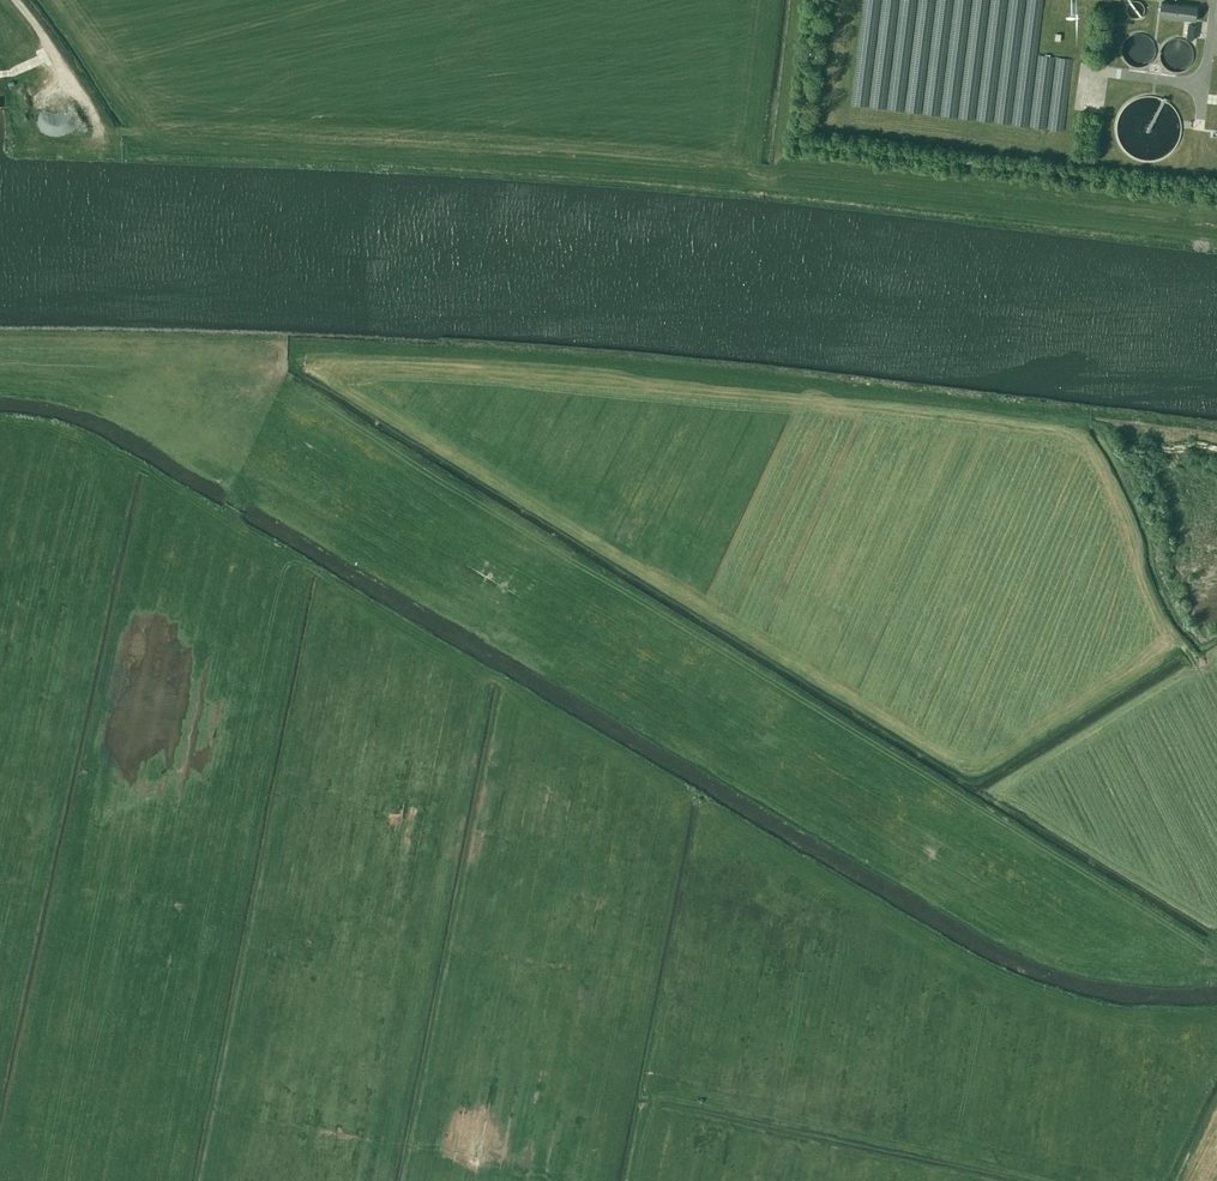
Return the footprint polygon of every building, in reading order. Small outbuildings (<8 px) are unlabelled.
[(1197,6),(1161,1),(1159,16),(1195,20),(1197,6)]
